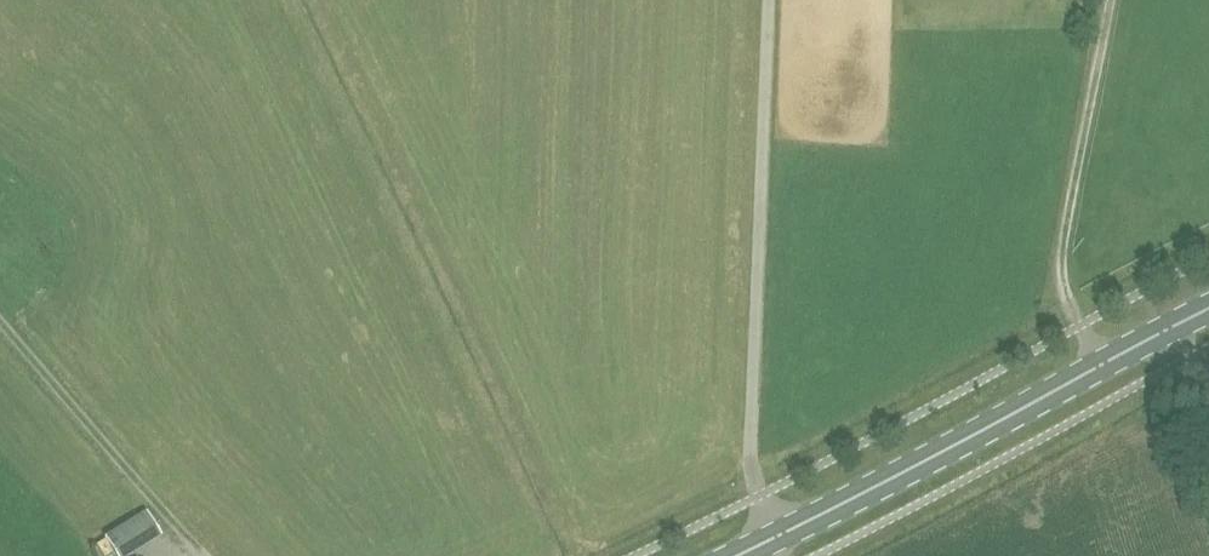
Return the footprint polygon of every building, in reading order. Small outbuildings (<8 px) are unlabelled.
[(99,527),(115,551),(156,523),(140,499),(99,527)]
